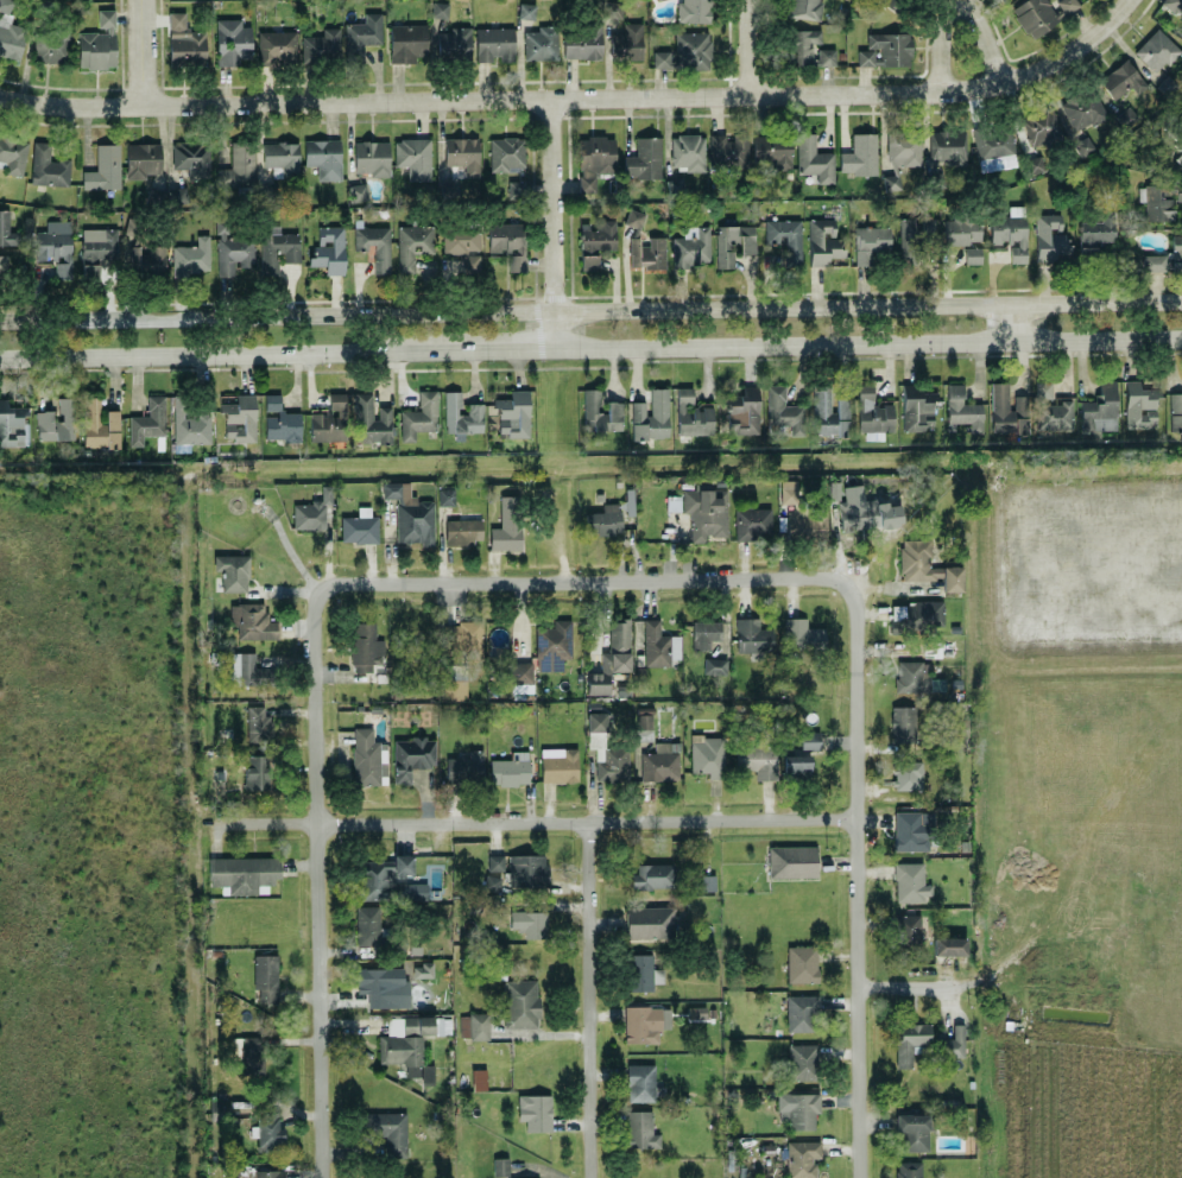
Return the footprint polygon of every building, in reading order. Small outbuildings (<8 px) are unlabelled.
[(447,17),(448,1),(432,0),(431,16),(447,17)] [(676,20),(709,21),(710,0),(682,0),(677,0),(676,20)] [(786,15),(819,16),(820,0),(787,0),(786,15)] [(899,13),(906,0),(878,0),(899,13)] [(1079,4),(1076,0),(1055,0),(1051,3),(1049,0),(1021,0),(1010,7),(1030,37),(1079,4)] [(1181,0),(1164,0),(1162,4),(1176,11),(1181,0)] [(533,18),(535,3),(519,1),(518,16),(533,18)] [(115,67),(114,8),(98,8),(98,30),(75,30),(75,67),(115,67)] [(167,63),(204,64),(205,30),(186,30),(186,11),(169,10),(167,63)] [(381,43),(381,12),(364,11),(363,22),(345,22),(345,62),(364,62),(364,42),(381,43)] [(251,25),(240,25),(240,18),(216,17),(215,64),(239,64),(239,57),(250,57),(251,25)] [(642,58),(641,21),(623,21),(623,32),(610,32),(611,58),(642,58)] [(25,27),(0,22),(0,55),(19,59),(25,27)] [(562,57),(601,57),(600,22),(582,23),(582,33),(562,34),(562,57)] [(415,61),(415,54),(427,54),(426,23),(389,24),(390,61),(415,61)] [(523,58),(556,58),(557,24),(537,24),(537,29),(523,29),(523,58)] [(339,26),(322,26),(322,34),(301,34),(301,60),(339,59),(339,26)] [(470,26),(449,26),(449,31),(437,31),(436,58),(470,59),(470,26)] [(476,27),(476,58),(500,58),(500,61),(514,60),(514,26),(476,27)] [(1133,51),(1156,73),(1180,48),(1157,26),(1133,51)] [(820,41),(820,28),(792,29),(793,62),(812,62),(811,41),(820,41)] [(39,58),(64,63),(70,34),(45,29),(39,58)] [(257,30),(258,63),(296,63),(296,29),(257,30)] [(675,31),(676,67),(711,66),(709,30),(675,31)] [(857,65),(910,65),(910,32),(867,32),(867,49),(857,49),(857,65)] [(835,64),(835,48),(818,48),(818,64),(835,64)] [(653,66),(669,66),(669,50),(653,50),(653,66)] [(1111,98),(1131,85),(1135,92),(1146,86),(1128,58),(1098,77),(1111,98)] [(1106,114),(1093,87),(1059,104),(1072,131),(1106,114)] [(1023,115),(1028,144),(1060,138),(1054,108),(1023,115)] [(1163,129),(1181,149),(1181,111),(1163,129)] [(977,168),(1014,166),(1012,125),(975,127),(977,168)] [(929,130),(930,162),(965,161),(964,129),(929,130)] [(921,164),(920,131),(888,132),(889,165),(921,164)] [(710,167),(748,165),(747,132),(729,133),(729,132),(709,133),(710,167)] [(834,182),(833,151),(815,151),(814,132),(796,132),(797,172),(817,172),(817,182),(834,182)] [(839,151),(840,172),(876,172),(875,132),(852,132),(852,151),(839,151)] [(671,165),(683,164),(683,170),(704,170),(703,133),(671,134),(671,165)] [(752,134),(753,167),(791,166),(790,133),(752,134)] [(614,135),(579,136),(580,190),(595,190),(595,172),(614,172),(614,135)] [(660,175),(660,135),(636,136),(636,154),(624,154),(625,176),(660,175)] [(28,140),(0,136),(0,159),(8,160),(7,172),(22,175),(28,140)] [(444,164),(465,164),(465,175),(479,174),(478,136),(444,137),(444,164)] [(523,166),(524,137),(489,136),(489,169),(508,170),(508,165),(523,166)] [(394,164),(407,165),(407,178),(430,179),(430,138),(394,137),(394,164)] [(341,179),(340,138),(303,138),(304,164),(318,164),(318,179),(341,179)] [(31,183),(69,184),(70,157),(49,157),(49,140),(33,139),(31,183)] [(388,139),(353,140),(354,171),(369,171),(369,175),(389,175),(388,139)] [(231,166),(217,166),(218,185),(255,184),(253,140),(230,141),(231,166)] [(209,178),(209,141),(171,142),(172,167),(187,167),(187,179),(209,178)] [(298,141),(262,141),(263,166),(265,165),(265,175),(299,175),(298,141)] [(120,187),(119,142),(96,143),(96,169),(82,170),(82,187),(120,187)] [(161,172),(160,142),(125,143),(126,177),(146,177),(146,173),(161,172)] [(1174,157),(1181,166),(1181,149),(1174,157)] [(883,187),(900,188),(900,174),(883,173),(883,187)] [(668,177),(668,192),(683,191),(682,177),(668,177)] [(524,179),(508,179),(508,197),(524,198),(524,179)] [(348,183),(349,200),(367,199),(366,182),(348,183)] [(1138,183),(1138,200),(1146,200),(1146,219),(1174,219),(1174,199),(1181,199),(1181,183),(1138,183)] [(167,187),(148,186),(148,199),(166,199),(167,187)] [(1026,261),(1025,204),(1008,204),(1008,214),(989,214),(990,242),(1009,241),(1010,261),(1026,261)] [(644,211),(628,207),(624,223),(640,227),(644,211)] [(0,209),(0,243),(19,243),(19,230),(9,230),(9,209),(0,209)] [(1114,210),(1101,210),(1101,220),(1079,220),(1079,254),(1096,254),(1096,239),(1114,239),(1114,210)] [(1062,212),(1035,213),(1035,260),(1055,260),(1055,253),(1070,253),(1070,242),(1062,242),(1062,212)] [(914,217),(899,217),(900,256),(921,255),(921,242),(935,241),(935,215),(921,215),(921,227),(914,227),(914,217)] [(808,218),(809,265),(828,264),(828,256),(844,256),(844,246),(838,247),(837,236),(834,236),(834,217),(808,218)] [(615,218),(600,218),(601,225),(580,225),(581,268),(597,268),(597,249),(615,249),(615,218)] [(801,219),(766,218),(765,241),(783,241),(782,261),(800,262),(801,219)] [(981,241),(980,218),(944,219),(945,242),(981,241)] [(70,219),(48,219),(48,230),(35,230),(35,258),(55,258),(55,277),(72,277),(70,219)] [(216,274),(234,274),(235,264),(253,265),(253,237),(227,237),(228,219),(217,219),(216,274)] [(524,269),(524,222),(487,221),(487,251),(508,252),(508,269),(524,269)] [(433,252),(433,224),(398,225),(398,271),(414,271),(413,252),(433,252)] [(754,224),(716,225),(716,266),(736,266),(736,253),(754,253),(754,224)] [(343,273),(344,225),(316,225),(316,255),(308,255),(308,265),(324,265),(324,273),(343,273)] [(390,272),(389,225),(353,226),(354,246),(367,246),(367,259),(373,259),(374,272),(390,272)] [(672,236),(673,265),(709,264),(709,225),(683,226),(683,236),(672,236)] [(890,226),(855,225),(854,264),(870,264),(870,249),(889,249),(890,226)] [(299,261),(298,231),(279,232),(279,227),(260,228),(262,262),(276,261),(275,252),(283,251),(283,261),(299,261)] [(117,228),(82,229),(82,278),(99,277),(99,258),(117,258),(117,228)] [(479,248),(479,228),(442,229),(443,256),(448,256),(448,270),(479,269),(479,254),(468,255),(468,248),(479,248)] [(209,234),(196,233),(196,245),(172,244),(171,272),(209,273),(209,234)] [(1172,269),(1181,269),(1181,234),(1171,234),(1172,269)] [(648,236),(648,244),(638,244),(638,236),(628,236),(629,267),(665,266),(664,236),(648,236)] [(165,271),(165,243),(131,244),(132,272),(165,271)] [(981,261),(980,246),(964,246),(965,261),(981,261)] [(1143,270),(1166,269),(1165,253),(1142,254),(1143,270)] [(1072,427),(1071,396),(1057,396),(1057,400),(1052,400),(1051,379),(1035,379),(1037,428),(1072,427)] [(1116,429),(1115,379),(1097,379),(1097,399),(1080,400),(1081,429),(1116,429)] [(1157,425),(1156,387),(1139,388),(1139,379),(1124,379),(1125,426),(1157,425)] [(990,381),(991,431),(1030,431),(1029,394),(1013,394),(1014,408),(1008,408),(1008,381),(990,381)] [(982,431),(981,402),(963,402),(963,382),(946,382),(947,429),(955,429),(955,421),(969,421),(969,431),(982,431)] [(767,424),(790,424),(790,434),(804,434),(804,403),(785,404),(785,383),(767,384),(767,424)] [(893,402),(873,402),(873,383),(859,383),(858,438),(883,438),(883,430),(893,430),(893,402)] [(933,429),(934,391),(921,390),(921,383),(903,383),(902,428),(933,429)] [(758,384),(743,385),(743,394),(722,394),(722,402),(727,402),(728,433),(759,432),(758,384)] [(812,384),(812,433),(849,433),(849,397),(836,397),(836,410),(829,410),(829,384),(812,384)] [(712,433),(712,404),(692,404),(692,386),(677,386),(677,433),(712,433)] [(667,387),(650,387),(650,413),(644,413),(644,400),(630,400),(630,437),(668,436),(667,387)] [(529,436),(528,388),(509,389),(509,397),(490,397),(490,420),(498,420),(498,436),(529,436)] [(599,388),(583,388),(584,430),(622,428),(621,400),(606,401),(607,411),(599,411),(599,388)] [(436,389),(418,389),(419,408),(399,409),(400,440),(415,440),(415,429),(437,429),(436,389)] [(444,390),(444,431),(483,431),(482,402),(461,402),(460,390),(444,390)] [(310,440),(346,439),(345,391),(329,392),(329,411),(309,411),(310,440)] [(374,391),(353,391),(353,441),(391,441),(391,404),(374,404),(374,391)] [(219,402),(219,410),(224,410),(225,439),(256,438),(254,392),(235,393),(235,401),(219,402)] [(1168,392),(1168,428),(1181,428),(1181,392),(1168,392)] [(265,439),(300,439),(300,411),(281,411),(280,393),(264,393),(264,412),(265,412),(265,439)] [(147,394),(148,414),(129,415),(130,445),(143,444),(143,434),(165,434),(165,394),(147,394)] [(210,411),(187,411),(186,394),(172,394),(174,442),(211,441),(210,411)] [(119,445),(119,408),(106,409),(106,422),(99,422),(99,395),(82,395),(83,446),(119,445)] [(75,437),(74,396),(58,396),(58,409),(36,409),(37,438),(75,437)] [(23,444),(22,405),(7,406),(7,397),(0,397),(0,445),(23,444)] [(796,502),(797,479),(780,478),(780,502),(796,502)] [(433,498),(409,498),(409,481),(382,481),(382,497),(396,497),(396,542),(421,541),(421,546),(433,545),(433,498)] [(839,481),(830,481),(830,498),(839,498),(839,481)] [(326,527),(325,502),(332,502),(331,484),(321,484),(321,501),(293,501),(293,528),(326,527)] [(454,503),(454,486),(438,487),(438,504),(454,503)] [(689,541),(706,541),(706,535),(726,535),(727,495),(712,495),(712,489),(682,488),(682,511),(690,511),(689,541)] [(499,526),(489,526),(489,548),(519,549),(521,495),(500,494),(499,526)] [(679,510),(679,494),(667,494),(667,509),(679,510)] [(841,529),(886,524),(884,496),(861,499),(861,503),(848,505),(848,499),(838,500),(841,529)] [(603,510),(586,511),(587,532),(620,531),(620,501),(602,502),(603,510)] [(370,505),(357,505),(358,515),(340,515),(341,541),(378,541),(377,514),(370,514),(370,505)] [(735,507),(735,539),(755,539),(755,533),(771,533),(770,507),(735,507)] [(826,508),(788,507),(787,536),(825,537),(826,508)] [(481,518),(445,518),(445,542),(481,542),(481,518)] [(930,538),(900,538),(900,578),(942,578),(942,590),(962,590),(962,565),(930,565),(930,538)] [(221,590),(248,590),(247,553),(214,554),(214,569),(221,569),(221,590)] [(943,599),(907,599),(908,622),(943,621),(943,599)] [(265,601),(229,602),(230,625),(236,625),(236,637),(276,636),(276,620),(266,620),(265,601)] [(737,651),(749,650),(750,657),(772,656),(771,627),(758,627),(758,616),(736,617),(737,651)] [(824,626),(806,626),(806,616),(784,617),(785,650),(824,649),(824,626)] [(680,657),(680,634),(659,634),(659,617),(643,618),(644,665),(670,664),(669,657),(680,657)] [(536,670),(562,670),(563,656),(570,656),(571,618),(553,618),(553,626),(536,626),(536,670)] [(587,693),(609,693),(609,670),(629,670),(629,618),(609,618),(608,651),(601,651),(601,671),(587,671),(587,693)] [(720,620),(692,620),(693,649),(710,649),(709,639),(721,639),(720,620)] [(383,638),(375,638),(375,621),(356,621),(356,636),(351,636),(351,670),(372,671),(372,663),(383,663),(383,638)] [(482,621),(445,621),(446,655),(482,655),(482,621)] [(255,651),(231,650),(231,683),(273,684),(273,666),(255,666),(255,651)] [(725,657),(704,657),(704,673),(724,674),(725,657)] [(510,661),(511,682),(532,681),(532,660),(510,661)] [(896,690),(937,690),(938,678),(928,678),(928,661),(896,660),(896,690)] [(466,678),(466,663),(440,663),(440,678),(466,678)] [(466,679),(440,679),(440,699),(467,699),(466,679)] [(247,740),(272,739),(271,714),(264,714),(264,704),(245,705),(247,740)] [(890,741),(914,741),(915,705),(891,705),(890,741)] [(586,711),(587,730),(606,730),(606,711),(586,711)] [(637,713),(637,739),(652,739),(652,713),(637,713)] [(386,783),(386,741),(373,741),(373,726),(353,726),(353,783),(386,783)] [(801,748),(819,748),(818,729),(800,729),(801,748)] [(690,771),(707,771),(707,777),(723,777),(724,735),(690,734),(690,771)] [(392,737),(394,782),(411,782),(410,767),(434,766),(434,736),(392,737)] [(755,744),(735,744),(735,769),(754,768),(755,779),(777,778),(775,744),(765,745),(765,736),(754,737),(755,744)] [(678,779),(679,741),(655,740),(654,751),(641,751),(640,778),(678,779)] [(576,746),(540,747),(541,780),(577,780),(576,746)] [(482,748),(469,748),(469,756),(446,756),(447,781),(483,780),(482,748)] [(489,758),(490,784),(528,783),(528,749),(510,749),(511,758),(489,758)] [(244,788),(270,788),(270,754),(244,753),(244,788)] [(783,776),(810,774),(809,753),(782,754),(783,776)] [(922,788),(922,759),(893,759),(894,788),(922,788)] [(895,849),(932,849),(931,810),(895,810),(895,849)] [(816,844),(768,845),(769,876),(816,875),(816,844)] [(412,872),(411,853),(393,854),(394,873),(412,872)] [(547,853),(508,853),(508,885),(547,885),(547,853)] [(503,854),(487,854),(487,869),(503,869),(503,854)] [(208,857),(209,885),(222,884),(222,893),(271,892),(270,877),(280,877),(279,855),(208,857)] [(359,900),(427,899),(426,881),(393,882),(392,858),(359,858),(359,900)] [(894,862),(895,900),(923,900),(923,894),(931,893),(931,883),(923,883),(923,861),(894,862)] [(633,863),(634,887),(674,885),(673,862),(633,863)] [(714,889),(715,874),(701,874),(701,889),(714,889)] [(379,904),(355,905),(357,944),(380,943),(379,904)] [(673,905),(625,906),(626,937),(674,936),(673,905)] [(546,910),(510,910),(510,927),(523,927),(522,936),(546,936),(546,910)] [(920,946),(919,912),(895,913),(896,947),(920,946)] [(933,955),(966,953),(965,935),(932,937),(933,955)] [(787,945),(787,982),(818,981),(817,944),(787,945)] [(653,989),(653,981),(663,981),(663,967),(652,967),(652,952),(629,953),(630,989),(653,989)] [(277,953),(253,953),(254,988),(258,988),(259,1001),(278,1001),(277,953)] [(432,961),(415,961),(415,975),(432,976),(432,961)] [(407,1006),(408,967),(355,966),(355,991),(367,992),(367,1005),(407,1006)] [(537,978),(505,979),(505,1026),(538,1026),(537,978)] [(786,994),(787,1030),(812,1030),(812,1015),(819,1015),(818,993),(786,994)] [(624,1006),(624,1041),(659,1041),(659,1027),(670,1027),(670,1005),(624,1006)] [(488,1037),(488,1012),(459,1013),(460,1038),(488,1037)] [(379,1061),(405,1061),(405,1075),(421,1075),(421,1082),(434,1082),(433,1064),(422,1064),(422,1033),(433,1032),(433,1015),(387,1016),(387,1034),(378,1034),(379,1061)] [(898,1066),(912,1066),(911,1051),(930,1050),(929,1022),(897,1022),(898,1066)] [(963,1055),(963,1023),(953,1022),(953,1038),(946,1038),(946,1055),(963,1055)] [(242,1073),(263,1072),(262,1035),(241,1036),(242,1073)] [(817,1043),(789,1042),(789,1078),(817,1078),(817,1043)] [(654,1063),(627,1063),(627,1100),(655,1100),(654,1063)] [(486,1088),(485,1068),(473,1068),(473,1089),(486,1088)] [(819,1112),(820,1092),(777,1091),(777,1120),(789,1120),(789,1127),(814,1128),(815,1112),(819,1112)] [(551,1130),(550,1093),(517,1094),(518,1119),(525,1119),(525,1130),(551,1130)] [(659,1146),(659,1132),(652,1132),(651,1109),(627,1109),(627,1146),(659,1146)] [(258,1150),(282,1149),(282,1125),(278,1125),(278,1111),(257,1111),(258,1150)] [(406,1111),(364,1111),(364,1134),(386,1134),(385,1154),(405,1154),(406,1111)] [(898,1150),(928,1149),(928,1127),(931,1127),(931,1112),(898,1113),(898,1150)] [(809,1177),(816,1177),(816,1158),(820,1158),(820,1140),(787,1139),(787,1177),(809,1177)] [(493,1157),(494,1174),(508,1174),(508,1156),(493,1157)] [(896,1160),(897,1177),(922,1177),(922,1160),(896,1160)] [(250,1169),(250,1177),(283,1177),(283,1168),(250,1169)]
